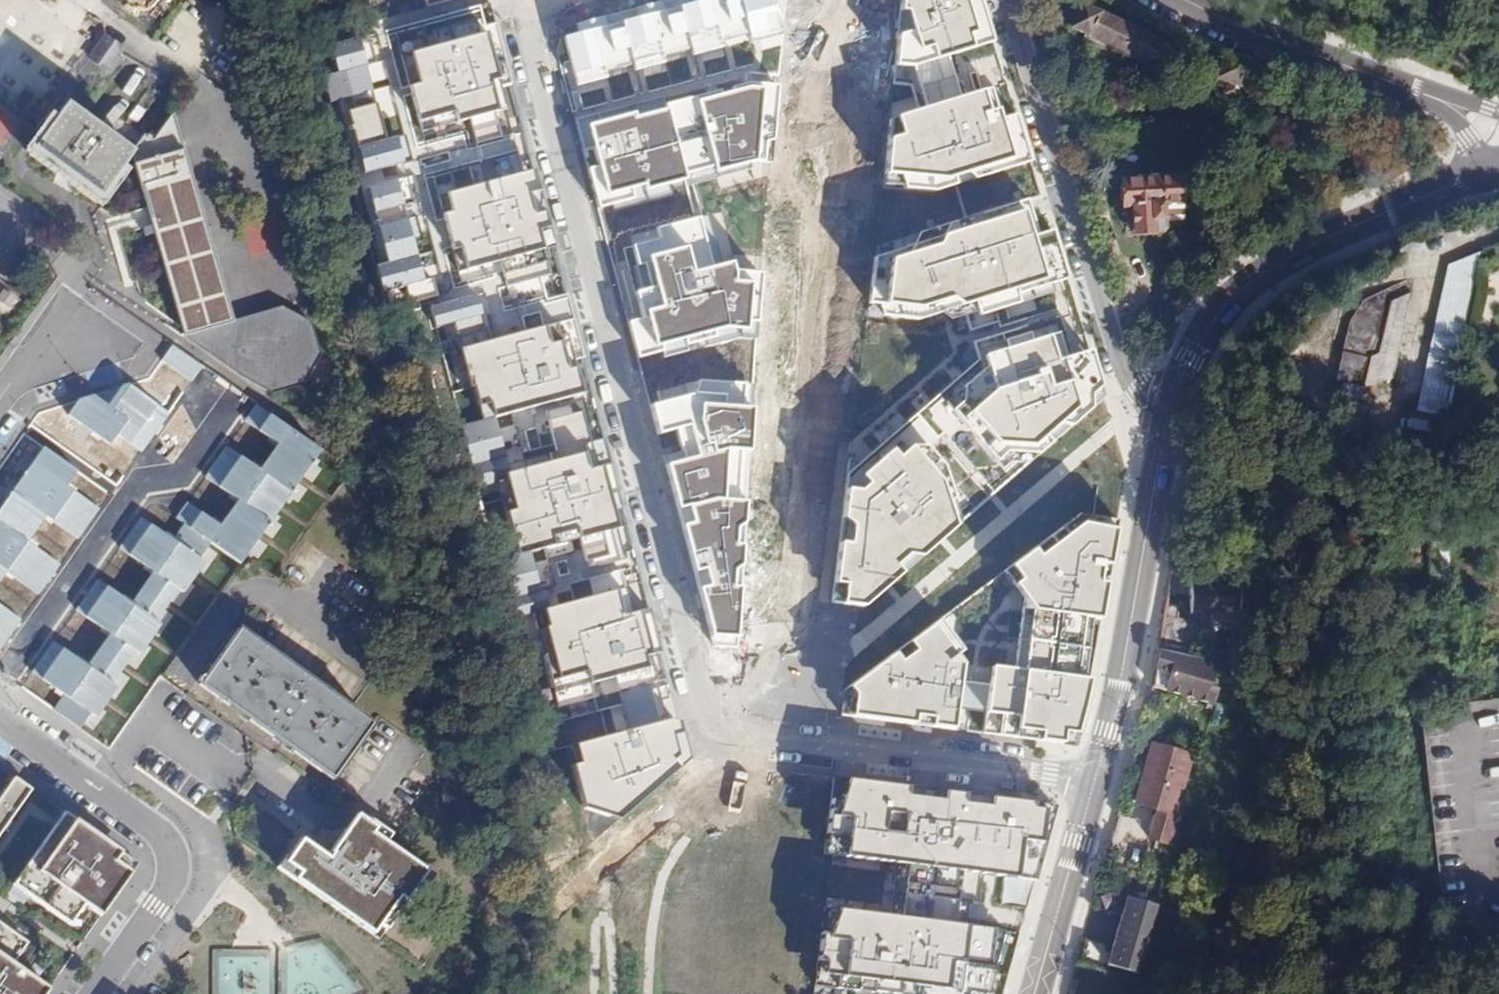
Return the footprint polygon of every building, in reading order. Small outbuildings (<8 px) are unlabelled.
[(562,37),(575,87),(780,33),(771,0),(702,0),(562,37)] [(892,85),(913,87),(916,105),(889,112),(882,185),(939,195),(1029,163),(979,0),(900,0),(892,85)] [(1176,53),(1073,10),(1063,36),(1153,72),(1157,62),(1171,67),(1176,53)] [(484,35),(409,53),(417,84),(408,87),(420,132),(494,113),(486,82),(495,79),(484,35)] [(92,66),(104,74),(119,51),(100,38),(85,61),(92,66)] [(357,40),(330,47),(337,75),(320,79),(327,105),(343,101),(362,175),(404,165),(397,136),(382,140),(357,40)] [(1242,69),(1222,60),(1218,95),(1226,96),(1226,99),(1234,100),(1242,69)] [(744,84),(586,128),(606,203),(752,163),(768,164),(773,87),(744,84)] [(132,151),(64,105),(34,149),(102,195),(129,155),(132,151)] [(129,155),(185,338),(232,319),(171,118),(154,138),(146,131),(132,151),(129,155)] [(528,170),(444,192),(450,213),(440,216),(455,272),(548,248),(528,170)] [(1133,207),(1134,231),(1165,229),(1165,205),(1178,204),(1177,178),(1116,181),(1116,208),(1133,207)] [(393,180),(366,188),(386,262),(370,266),(378,294),(404,287),(410,306),(435,299),(429,279),(420,281),(393,180)] [(980,358),(844,480),(828,604),(859,608),(1104,398),(1041,198),(917,230),(910,242),(873,255),(867,302),(885,319),(923,326),(967,312),(980,358)] [(698,217),(655,228),(658,240),(624,249),(642,320),(627,324),(634,352),(723,330),(752,332),(756,275),(732,273),(729,261),(710,265),(698,217)] [(25,255),(0,237),(0,275),(7,280),(25,255)] [(1416,411),(1462,421),(1467,407),(1448,403),(1478,254),(1446,267),(1416,411)] [(1405,283),(1361,296),(1349,323),(1336,381),(1362,388),(1395,378),(1411,294),(1405,283)] [(232,319),(185,338),(189,340),(272,392),(306,382),(320,355),(311,321),(285,306),(232,319)] [(540,327),(461,349),(480,422),(580,396),(573,368),(564,370),(556,343),(545,346),(540,327)] [(205,367),(175,346),(164,362),(194,383),(205,367)] [(97,397),(79,403),(69,416),(111,446),(119,436),(145,454),(173,416),(132,386),(124,388),(111,407),(97,397)] [(690,394),(647,407),(655,436),(671,432),(679,462),(661,467),(709,636),(734,638),(750,398),(690,394)] [(290,428),(260,407),(249,423),(279,444),(290,428)] [(44,443),(0,505),(0,598),(14,578),(39,596),(61,565),(35,547),(54,520),(80,539),(101,510),(73,490),(86,473),(44,443)] [(61,711),(84,727),(93,713),(100,717),(120,689),(114,685),(137,653),(143,657),(165,625),(160,622),(180,594),(187,599),(218,555),(244,573),(308,481),(268,454),(260,465),(228,443),(205,478),(241,502),(223,528),(190,505),(180,520),(190,527),(177,545),(144,522),(125,549),(159,573),(135,609),(101,585),(82,611),(115,634),(90,671),(56,648),(38,673),(72,696),(61,711)] [(583,454),(504,474),(513,511),(504,513),(514,555),(622,528),(607,465),(587,470),(583,454)] [(849,684),(841,690),(838,716),(1069,746),(1086,680),(1114,522),(1076,517),(849,684)] [(1446,588),(1446,546),(1433,547),(1433,588),(1446,588)] [(1217,583),(1184,584),(1184,594),(1189,613),(1256,611),(1255,586),(1217,587),(1217,583)] [(614,590),(541,609),(562,689),(658,664),(644,611),(621,617),(614,590)] [(1166,616),(1177,616),(1178,598),(1169,597),(1166,616)] [(4,651),(25,621),(0,603),(0,648),(4,651)] [(1163,651),(1202,658),(1206,634),(1165,627),(1161,651),(1163,651)] [(367,723),(235,628),(196,681),(328,778),(367,723)] [(1156,690),(1211,702),(1215,688),(1209,687),(1217,661),(1202,658),(1163,651),(1156,690)] [(672,718),(574,745),(579,763),(571,765),(583,807),(618,817),(683,760),(672,718)] [(1144,822),(1169,829),(1192,748),(1154,737),(1138,795),(1151,798),(1144,822)] [(1043,804),(834,782),(827,854),(1015,878),(1020,839),(1037,840),(1043,804)] [(59,921),(75,899),(69,895),(32,869),(66,820),(57,814),(7,884),(59,921)] [(109,849),(66,820),(32,869),(69,895),(75,899),(92,910),(120,869),(103,858),(109,849)] [(301,840),(281,870),(372,934),(399,896),(404,901),(426,871),(377,836),(362,826),(355,827),(346,831),(327,858),(301,840)] [(1153,905),(1124,896),(1105,965),(1134,973),(1153,905)] [(828,910),(817,987),(867,993),(996,993),(1010,936),(828,910)] [(3,961),(16,941),(0,930),(0,959),(3,961)] [(39,985),(3,961),(0,959),(0,993),(33,993),(39,985)]
